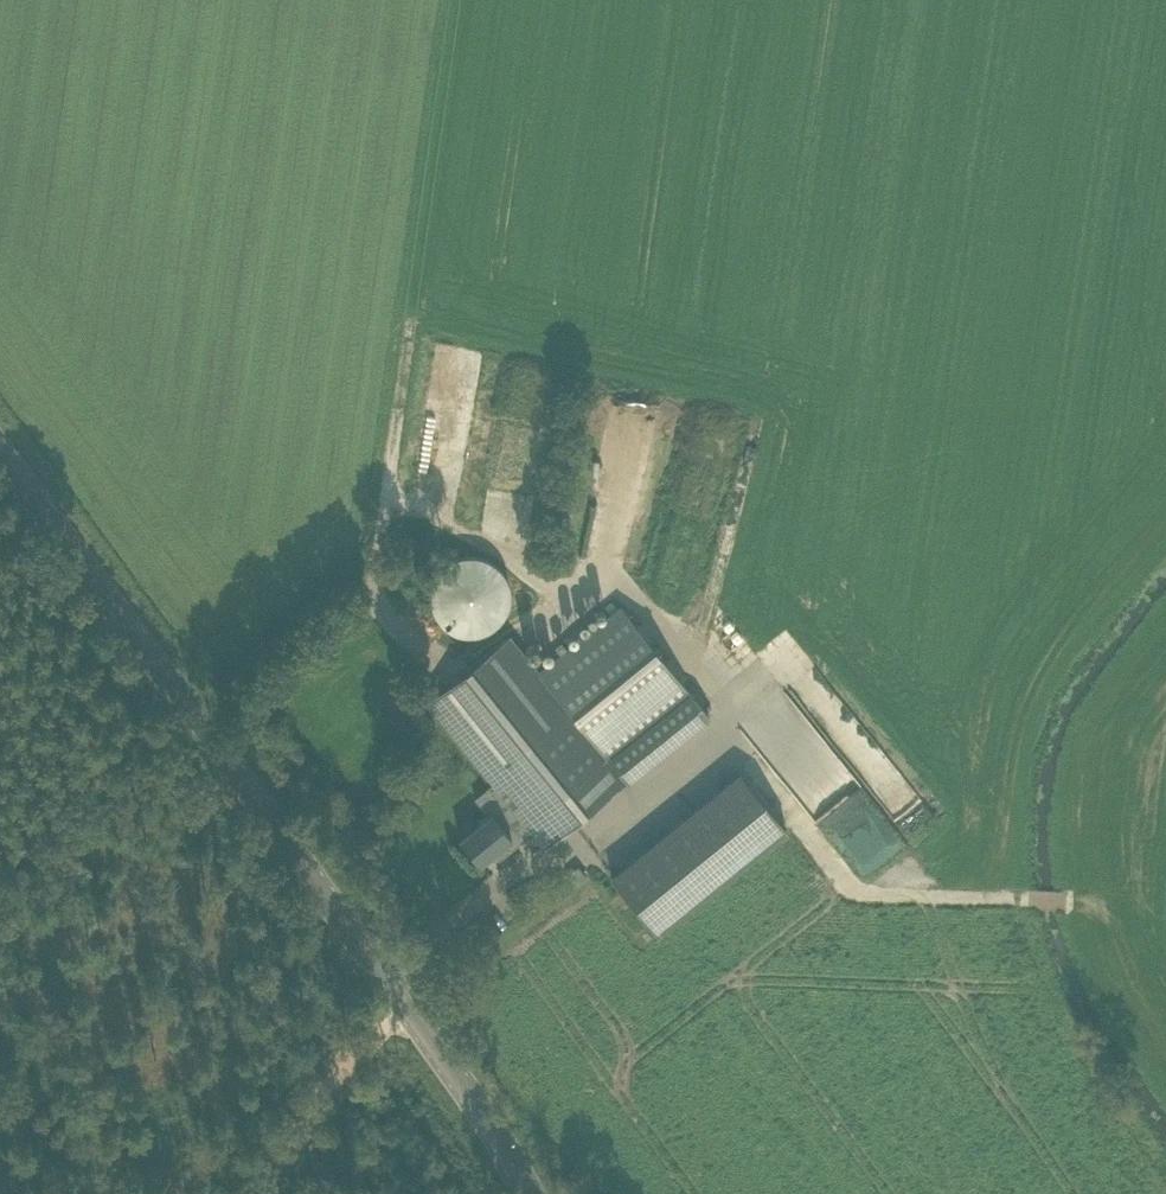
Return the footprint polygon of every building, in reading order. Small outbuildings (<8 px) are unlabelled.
[(470,545),(423,589),(467,636),(514,592),(470,545)] [(507,802),(521,819),(544,846),(709,714),(621,606),(538,673),(508,636),(427,701),(488,777),(495,772),(514,796),(507,802)] [(741,772),(611,877),(657,933),(786,828),(741,772)] [(521,819),(507,802),(492,814),(491,813),(459,838),(479,863),(511,837),(506,831),(521,819)] [(577,866),(567,875),(575,884),(585,876),(577,866)]
